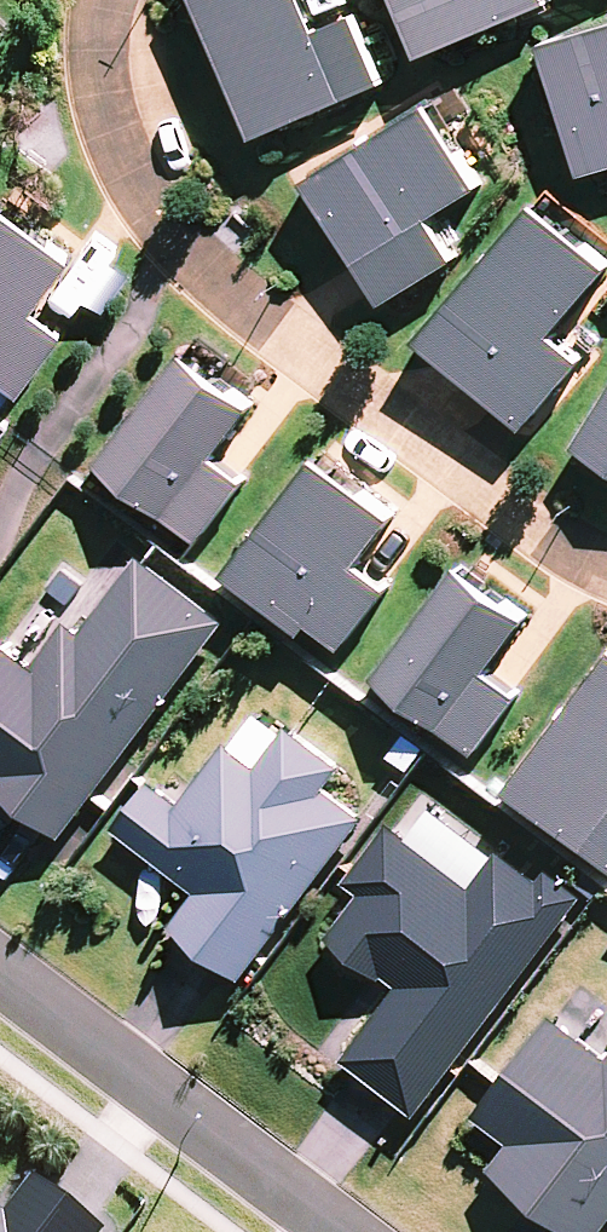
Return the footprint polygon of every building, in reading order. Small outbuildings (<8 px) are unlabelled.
[(256,134),(380,80),(352,15),(317,30),(304,0),(198,0),(256,134)] [(421,37),(506,0),(405,0),(421,37)] [(537,36),(574,154),(606,143),(606,14),(537,36)] [(472,179),(425,101),(305,172),(374,286),(452,240),(430,203),(472,179)] [(603,258),(538,202),(426,331),(518,410),(577,342),(550,319),(603,258)] [(0,206),(0,388),(9,395),(59,334),(27,308),(66,260),(0,206)] [(263,402),(196,348),(100,465),(197,543),(251,476),(222,452),(263,402)] [(576,426),(606,447),(606,378),(576,426)] [(386,507),(319,453),(223,570),(312,642),(366,575),(345,557),(386,507)] [(529,610),(462,556),(367,673),(455,745),(510,678),(488,660),(529,610)] [(59,839),(223,623),(136,558),(78,634),(64,623),(30,668),(0,645),(0,773),(2,774),(0,777),(0,795),(59,839)] [(514,760),(603,832),(606,827),(606,646),(514,760)] [(239,981),(362,819),(324,790),(340,768),(286,727),(256,766),(226,743),(177,807),(147,784),(111,831),(194,893),(168,927),(239,981)] [(414,1117),(582,898),(546,871),(538,882),(499,853),(471,890),(386,826),(343,882),(359,895),(324,939),(379,981),(382,978),(396,988),(340,1061),(414,1117)] [(606,1223),(606,1057),(606,1059),(551,1017),(473,1118),(508,1145),(488,1171),(568,1231),(600,1231),(606,1223)] [(25,1184),(0,1218),(0,1231),(90,1231),(25,1184)]
